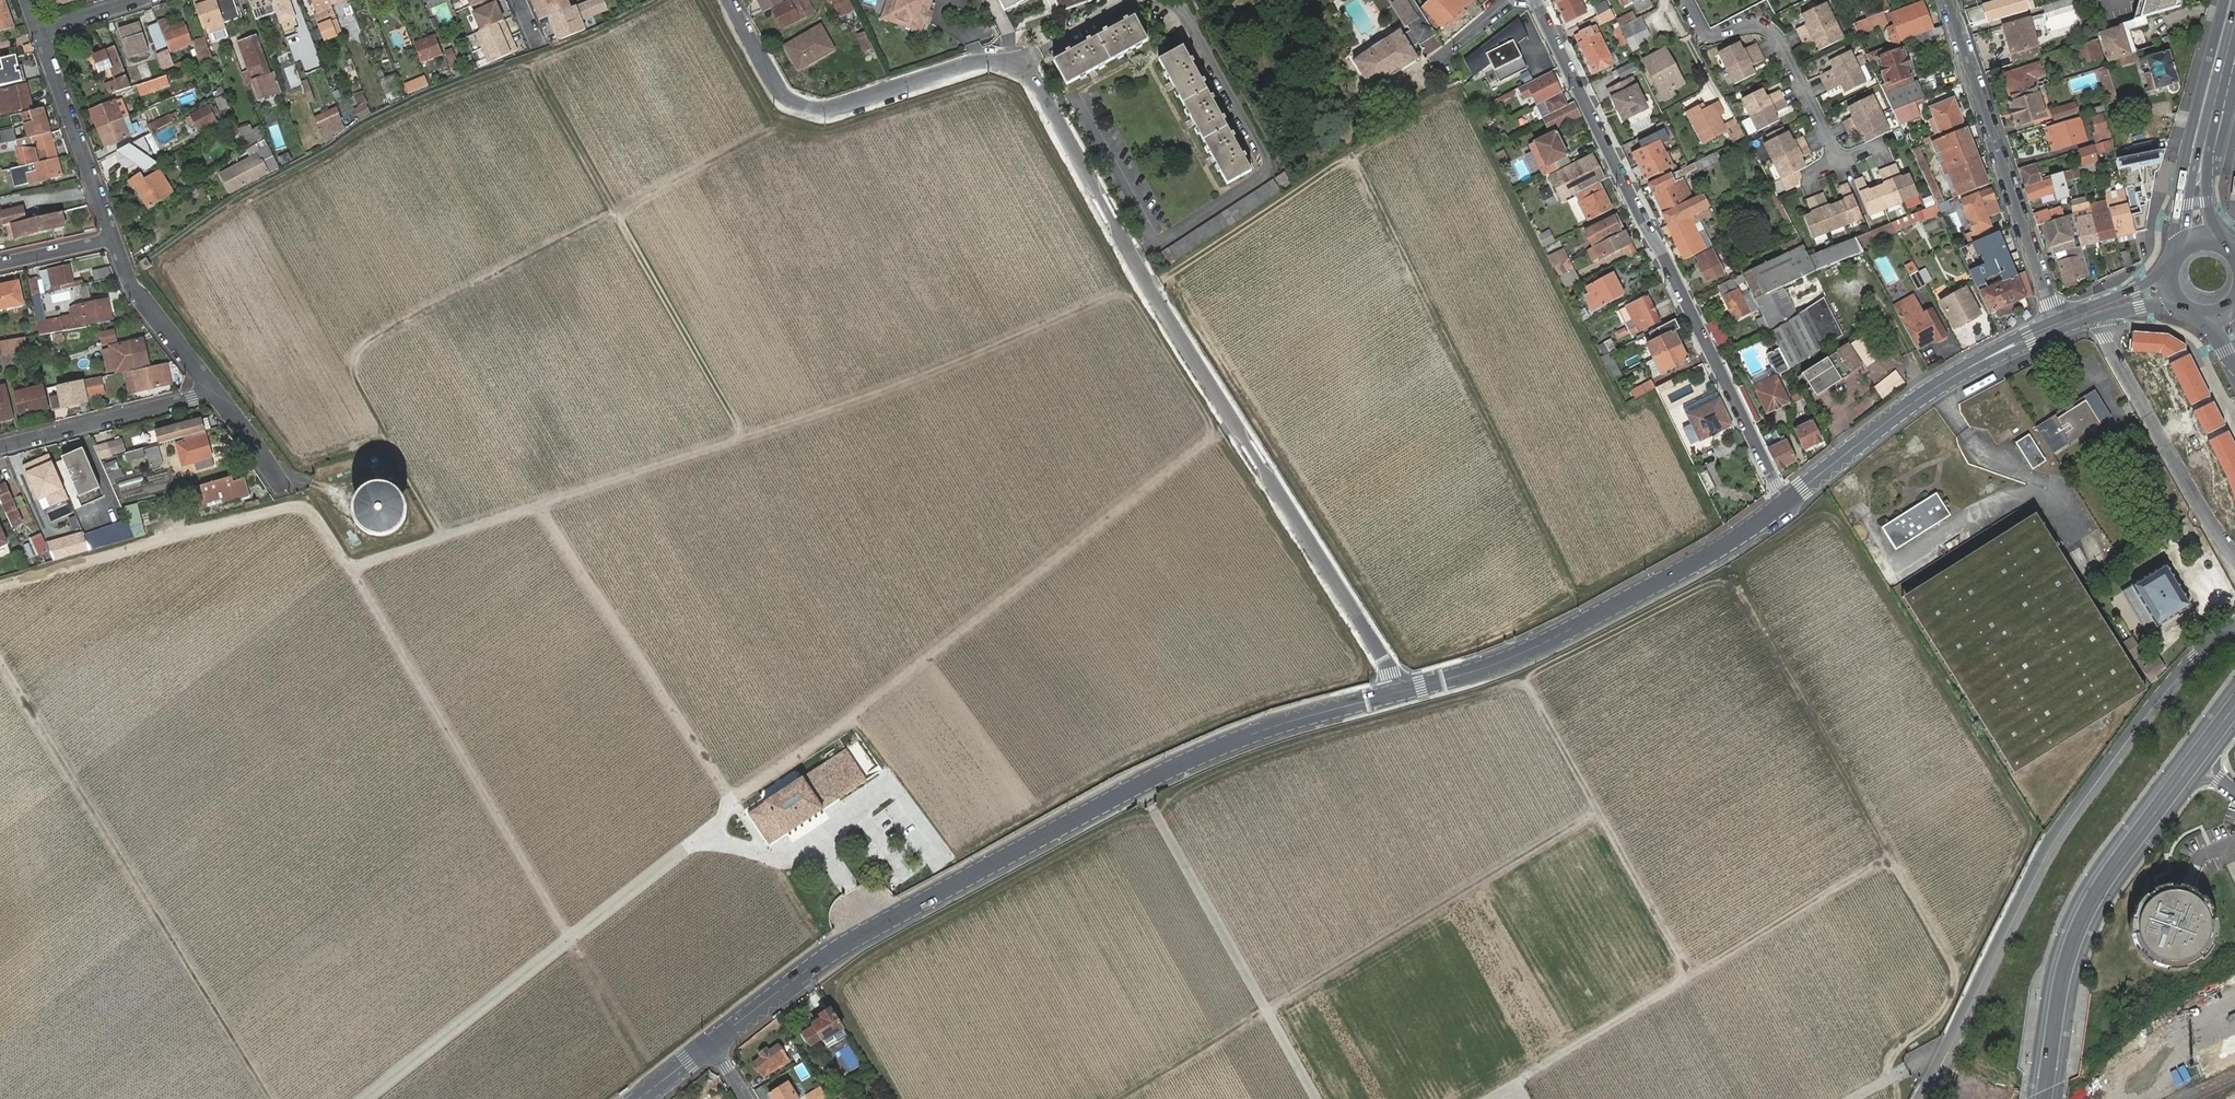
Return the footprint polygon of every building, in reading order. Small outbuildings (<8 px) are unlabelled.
[(3,0),(0,0),(0,32),(14,28),(3,0)] [(201,27),(207,25),(210,33),(225,28),(218,9),(215,0),(205,0),(193,4),(201,27)] [(218,9),(234,3),(233,0),(215,0),(218,9)] [(256,20),(278,12),(273,0),(249,0),(256,20)] [(278,12),(282,23),(297,18),(290,0),(273,0),(278,12)] [(328,0),(313,0),(320,15),(317,21),(324,41),(341,35),(328,0)] [(472,7),(473,6),(476,12),(473,13),(481,31),(500,23),(503,22),(506,21),(497,0),(495,1),(494,0),(469,0),(472,7)] [(534,9),(558,0),(530,0),(534,9)] [(564,0),(558,0),(534,9),(535,12),(564,1),(564,0)] [(604,0),(587,0),(567,8),(547,17),(556,40),(584,29),(580,19),(607,8),(604,0)] [(762,13),(772,8),(784,2),(783,0),(755,0),(762,13)] [(796,20),(805,15),(798,0),(789,0),(784,2),(772,8),(781,27),(796,20)] [(805,15),(813,11),(808,0),(798,0),(805,15)] [(828,4),(831,3),(835,11),(851,3),(849,0),(826,0),(828,4)] [(884,19),(907,27),(908,22),(899,19),(901,15),(896,13),(899,4),(894,2),(895,0),(890,0),(884,19)] [(894,2),(899,4),(896,13),(901,15),(899,19),(908,22),(907,27),(921,32),(923,25),(928,11),(931,0),(895,0),(894,2)] [(1004,10),(1027,0),(999,0),(1004,10)] [(1060,12),(1091,1),(1091,0),(1055,0),(1060,12)] [(1392,3),(1406,27),(1418,19),(1406,0),(1396,0),(1392,3)] [(1418,19),(1423,15),(1413,0),(1406,0),(1418,19)] [(1433,3),(1431,0),(1422,8),(1434,30),(1441,24),(1442,26),(1461,8),(1471,0),(1436,0),(1433,3)] [(1556,3),(1566,22),(1586,13),(1580,0),(1562,0),(1556,3)] [(1592,7),(1597,17),(1607,12),(1611,10),(1606,0),(1592,7)] [(1624,6),(1626,9),(1645,0),(1633,0),(1629,2),(1630,2),(1624,6)] [(1862,8),(1866,19),(1883,13),(1890,10),(1886,0),(1884,0),(1862,8)] [(1978,6),(1984,25),(2027,11),(2024,0),(1996,0),(1978,6)] [(2184,0),(2139,0),(2133,20),(2183,6),(2184,0)] [(535,12),(539,20),(547,17),(567,8),(564,1),(535,12)] [(218,9),(225,28),(240,23),(234,3),(218,9)] [(851,3),(835,11),(838,17),(853,9),(851,3)] [(1891,15),(1900,40),(1932,28),(1923,3),(1891,15)] [(1826,5),(1804,16),(1809,25),(1806,27),(1798,31),(1802,39),(1834,23),(1826,5)] [(1461,8),(1442,26),(1446,30),(1465,13),(1461,8)] [(1597,17),(1596,17),(1600,27),(1616,19),(1611,10),(1607,12),(1597,17)] [(928,11),(923,25),(930,27),(934,13),(928,11)] [(1618,20),(1621,27),(1637,19),(1633,12),(1618,20)] [(1857,31),(1885,21),(1886,21),(1885,17),(1883,13),(1866,19),(1853,24),(1857,31)] [(1402,35),(1399,30),(1353,60),(1353,62),(1370,90),(1418,60),(1411,49),(1418,44),(1420,47),(1436,36),(1423,15),(1418,19),(1406,27),(1410,31),(1402,35)] [(1900,40),(1891,15),(1885,17),(1886,21),(1885,21),(1893,43),(1900,40)] [(1135,17),(1053,61),(1065,86),(1148,41),(1135,17)] [(1637,19),(1621,27),(1633,51),(1645,45),(1642,39),(1651,34),(1648,28),(1647,29),(1641,17),(1637,20),(1637,19)] [(1519,18),(1464,59),(1474,77),(1491,64),(1500,81),(1527,68),(1515,45),(1528,36),(1519,18)] [(2147,24),(2145,18),(2129,23),(2121,25),(2119,26),(2120,28),(2104,32),(2099,34),(2107,61),(2121,57),(2129,55),(2135,53),(2136,53),(2129,30),(2147,24)] [(2002,26),(2010,56),(2037,48),(2030,24),(2029,19),(2002,26)] [(165,44),(166,46),(173,44),(175,48),(190,44),(184,23),(168,27),(166,20),(158,23),(165,44)] [(129,30),(120,33),(128,57),(147,51),(139,23),(128,27),(129,30)] [(165,44),(158,23),(152,25),(159,46),(165,44)] [(481,31),(475,34),(482,49),(509,37),(506,29),(503,31),(500,23),(481,31)] [(1834,23),(1802,39),(1806,48),(1815,43),(1817,42),(1822,52),(1844,42),(1834,23)] [(1596,25),(1591,28),(1595,37),(1600,34),(1596,25)] [(786,50),(797,70),(833,50),(819,26),(795,40),(797,43),(786,50)] [(1942,26),(1914,36),(1921,43),(1930,40),(1930,38),(1944,33),(1942,26)] [(1579,44),(1585,54),(1605,45),(1600,34),(1595,37),(1591,28),(1579,33),(1584,42),(1579,44)] [(1615,30),(1619,38),(1624,36),(1620,28),(1615,30)] [(1579,33),(1575,35),(1579,44),(1584,42),(1579,33)] [(865,34),(858,36),(863,50),(869,48),(865,34)] [(414,44),(421,62),(441,54),(434,36),(414,44)] [(1624,36),(1619,38),(1623,46),(1628,44),(1624,36)] [(281,89),(276,73),(269,76),(256,37),(240,43),(249,69),(250,74),(257,72),(260,80),(253,82),(258,98),(281,89)] [(482,49),(489,65),(514,53),(510,46),(513,45),(509,37),(482,49)] [(213,61),(205,38),(194,41),(195,42),(192,43),(200,66),(213,61)] [(795,40),(784,46),(786,50),(797,43),(795,40)] [(2102,58),(2096,40),(2079,45),(2086,63),(2102,58)] [(1901,49),(1899,42),(1866,54),(1870,62),(1878,58),(1887,84),(1881,86),(1893,111),(1915,102),(1924,98),(1917,82),(1914,82),(1911,76),(1912,76),(1902,49),(1901,49)] [(33,52),(30,44),(24,46),(26,54),(33,52)] [(1605,45),(1585,54),(1590,66),(1595,63),(1598,71),(1614,64),(1605,45)] [(1760,55),(1756,46),(1744,52),(1741,51),(1738,45),(1719,55),(1727,71),(1760,55)] [(1159,61),(1227,185),(1251,171),(1183,47),(1159,61)] [(2037,48),(2010,56),(2013,64),(2039,56),(2037,48)] [(130,88),(116,49),(93,58),(99,72),(111,68),(115,80),(109,82),(113,94),(130,88)] [(452,49),(445,52),(451,68),(458,65),(452,49)] [(1666,50),(1662,52),(1670,67),(1674,65),(1666,50)] [(1670,67),(1662,52),(1643,61),(1663,100),(1673,94),(1671,91),(1684,84),(1674,65),(1670,67)] [(1821,77),(1825,86),(1858,69),(1850,53),(1831,62),(1834,68),(1833,72),(1821,77)] [(2137,61),(2135,53),(2129,55),(2121,57),(2123,65),(2137,61)] [(2146,59),(2141,61),(2143,65),(2147,63),(2150,73),(2145,75),(2146,79),(2151,77),(2152,80),(2147,82),(2148,85),(2148,89),(2146,89),(2147,94),(2155,91),(2166,87),(2168,93),(2172,95),(2177,94),(2179,89),(2177,84),(2178,84),(2168,53),(2146,59)] [(24,83),(17,55),(1,59),(4,71),(0,72),(0,89),(24,83)] [(1764,63),(1760,55),(1727,71),(1735,87),(1754,78),(1751,72),(1752,69),(1764,63)] [(1635,61),(1618,70),(1622,78),(1639,69),(1635,61)] [(302,62),(296,65),(300,76),(307,74),(302,62)] [(2003,75),(2010,97),(2036,89),(2037,88),(2035,84),(2033,78),(2042,75),(2038,64),(2003,75)] [(286,69),(290,85),(298,83),(294,67),(286,69)] [(249,69),(242,71),(246,85),(253,82),(250,74),(249,69)] [(1858,69),(1825,86),(1829,94),(1841,89),(1844,90),(1847,95),(1866,86),(1858,69)] [(2099,72),(2110,104),(2118,101),(2111,79),(2108,69),(2099,72)] [(1528,70),(1520,74),(1525,85),(1534,80),(1528,70)] [(257,72),(250,74),(253,82),(260,80),(257,72)] [(1525,85),(1513,91),(1515,95),(1519,102),(1531,96),(1538,92),(1543,103),(1562,93),(1551,72),(1525,85)] [(380,80),(385,92),(398,87),(394,75),(380,80)] [(424,84),(420,75),(403,82),(406,91),(424,84)] [(165,77),(158,79),(159,80),(137,86),(140,94),(168,86),(165,77)] [(1608,90),(1623,120),(1647,108),(1632,78),(1608,90)] [(2037,88),(2049,85),(2047,80),(2035,84),(2037,88)] [(2,115),(32,108),(27,85),(0,92),(0,105),(2,115)] [(309,89),(303,90),(308,102),(313,101),(309,89)] [(2036,89),(2010,97),(2012,103),(2009,104),(2017,126),(2045,117),(2038,95),(2036,89)] [(1513,91),(1494,100),(1496,105),(1515,95),(1513,91)] [(1537,106),(1543,103),(1538,92),(1531,96),(1537,106)] [(1783,101),(1779,93),(1767,99),(1764,97),(1761,92),(1742,101),(1750,118),(1783,101)] [(1568,106),(1562,93),(1543,103),(1550,115),(1568,106)] [(1844,123),(1848,131),(1881,115),(1872,97),(1851,108),(1855,117),(1853,118),(1844,123)] [(1932,142),(1966,128),(1953,98),(1930,108),(1940,133),(1924,140),(1926,145),(1932,142)] [(1494,100),(1474,111),(1475,115),(1496,105),(1494,100)] [(91,110),(98,128),(122,119),(114,101),(91,110)] [(1788,110),(1783,101),(1750,118),(1758,134),(1777,125),(1774,119),(1776,115),(1788,110)] [(1915,102),(1893,111),(1900,125),(1920,116),(1915,102)] [(1550,115),(1543,103),(1537,106),(1536,107),(1542,119),(1550,115)] [(1581,115),(1574,103),(1568,106),(1550,115),(1542,119),(1549,131),(1581,115)] [(1745,137),(1736,119),(1725,125),(1720,117),(1725,114),(1719,104),(1707,110),(1703,112),(1700,107),(1686,113),(1702,145),(1728,132),(1733,144),(1745,137)] [(2054,121),(2079,113),(2076,104),(2052,112),(2054,121)] [(362,106),(353,111),(357,119),(366,114),(362,106)] [(192,116),(200,132),(217,122),(208,107),(192,116)] [(1536,107),(1532,109),(1538,121),(1542,119),(1536,107)] [(43,109),(22,114),(30,139),(33,139),(49,135),(51,134),(43,109)] [(325,142),(328,140),(326,136),(345,127),(338,110),(314,119),(317,129),(325,142)] [(147,126),(151,133),(179,118),(175,111),(147,126)] [(1881,115),(1848,131),(1852,140),(1861,135),(1863,134),(1868,144),(1890,134),(1881,115)] [(2091,118),(2095,133),(2106,131),(2102,115),(2091,118)] [(127,116),(122,119),(129,136),(135,133),(127,116)] [(122,119),(98,128),(106,145),(129,136),(122,119)] [(2080,119),(2048,128),(2050,135),(2052,134),(2056,150),(2086,141),(2080,119)] [(1659,132),(1669,127),(1666,120),(1656,125),(1659,132)] [(239,129),(244,143),(247,150),(258,143),(257,140),(264,137),(261,125),(252,129),(250,124),(239,129)] [(239,129),(237,125),(233,127),(240,145),(244,143),(239,129)] [(1639,166),(1667,153),(1662,143),(1665,143),(1664,141),(1674,136),(1669,127),(1659,132),(1647,138),(1650,144),(1632,153),(1639,166)] [(1987,185),(1966,128),(1932,142),(1933,146),(1937,145),(1945,165),(1942,167),(1943,169),(1947,168),(1948,171),(1944,173),(1945,175),(1949,174),(1956,193),(1953,195),(1954,198),(1987,185)] [(2050,151),(2056,150),(2052,134),(2050,135),(2048,128),(2043,130),(2050,151)] [(19,141),(17,130),(0,134),(0,145),(19,141)] [(2096,145),(2112,141),(2109,130),(2106,131),(2095,133),(2093,134),(2096,145)] [(1529,146),(1541,169),(1556,162),(1568,156),(1556,132),(1529,146)] [(16,141),(24,167),(28,166),(36,164),(37,164),(58,159),(52,134),(51,134),(49,135),(33,139),(30,139),(26,139),(19,141),(16,141)] [(1773,164),(1806,148),(1802,139),(1793,144),(1791,145),(1786,135),(1764,146),(1773,164)] [(129,144),(117,151),(117,154),(118,160),(120,162),(122,165),(124,166),(126,167),(134,163),(145,170),(157,163),(147,156),(152,154),(144,137),(129,144)] [(221,177),(230,193),(234,190),(277,164),(275,160),(271,162),(269,158),(272,156),(266,146),(268,144),(265,139),(258,143),(247,150),(250,156),(254,153),(258,161),(241,170),(239,166),(221,177)] [(2164,157),(2166,149),(2158,150),(2155,139),(2133,144),(2134,151),(2126,153),(2127,156),(2119,159),(2136,231),(2147,229),(2156,174),(2160,171),(2164,157)] [(2102,153),(2115,149),(2112,140),(2112,141),(2096,145),(2079,151),(2084,167),(2093,164),(2099,162),(2099,160),(2097,154),(2102,153)] [(1321,142),(1315,146),(1322,157),(1328,153),(1321,142)] [(1937,145),(1933,146),(1942,167),(1945,165),(1937,145)] [(1810,156),(1806,148),(1773,164),(1782,182),(1787,193),(1798,188),(1792,177),(1804,172),(1799,162),(1801,161),(1810,156)] [(1918,148),(1912,151),(1922,172),(1928,170),(1918,148)] [(1497,153),(1503,167),(1510,163),(1503,151),(1497,153)] [(283,164),(295,158),(293,155),(291,156),(289,152),(279,157),(283,164)] [(1665,178),(1677,172),(1674,166),(1679,165),(1677,160),(1672,162),(1667,153),(1639,166),(1645,180),(1654,176),(1657,181),(1665,178)] [(1689,166),(1691,171),(1716,159),(1714,154),(1689,166)] [(1577,193),(1577,194),(1599,182),(1604,179),(1592,155),(1550,177),(1562,200),(1577,193)] [(1568,156),(1556,162),(1559,169),(1572,164),(1568,156)] [(62,175),(58,159),(37,164),(36,164),(37,170),(27,173),(29,184),(62,175)] [(2037,181),(2040,180),(2034,164),(2018,169),(2025,189),(2026,189),(2038,185),(2037,181)] [(2084,167),(2081,167),(2083,175),(2096,172),(2093,164),(2084,167)] [(1668,225),(1708,206),(1703,195),(1694,200),(1685,181),(1683,182),(1681,179),(1680,179),(1679,177),(1691,171),(1689,166),(1677,172),(1665,178),(1649,186),(1668,225)] [(1897,167),(1888,171),(1901,205),(1919,198),(1911,179),(1905,181),(1902,179),(1897,167)] [(2083,175),(2081,167),(2065,172),(2066,180),(2083,175)] [(1922,172),(1926,182),(1933,179),(1928,170),(1922,172)] [(1883,190),(1877,192),(1885,212),(1901,205),(1888,171),(1879,174),(1884,187),(1883,190)] [(148,209),(172,193),(160,172),(145,180),(141,173),(128,181),(132,188),(136,186),(148,209)] [(2066,180),(2065,172),(2051,177),(2040,180),(2037,181),(2038,185),(2026,189),(2030,200),(2068,187),(2066,180)] [(1290,182),(1284,173),(1275,179),(1281,189),(1290,182)] [(1949,174),(1945,175),(1953,195),(1956,193),(1949,174)] [(1926,182),(1937,205),(1943,202),(1933,179),(1926,182)] [(1868,193),(1863,181),(1854,184),(1868,218),(1885,212),(1877,192),(1871,195),(1868,193)] [(1599,182),(1577,194),(1581,200),(1578,202),(1588,221),(1612,208),(1599,182)] [(1844,205),(1838,208),(1847,227),(1863,220),(1850,186),(1841,190),(1846,202),(1844,205)] [(1540,191),(1542,199),(1552,197),(1550,188),(1540,191)] [(2130,216),(2129,210),(2124,192),(2124,189),(2121,190),(2117,190),(2119,197),(2113,199),(2111,192),(2106,193),(2108,199),(2110,208),(2117,237),(2134,233),(2132,226),(2130,216)] [(1991,201),(1994,200),(1990,190),(1964,200),(1972,223),(1995,214),(1991,201)] [(1829,209),(1824,196),(1816,200),(1830,234),(1847,227),(1838,208),(1832,210),(1829,209)] [(2099,241),(2117,237),(2110,208),(2108,199),(2104,200),(2106,209),(2097,211),(2095,202),(2090,203),(2092,212),(2099,241)] [(1805,221),(1812,241),(1830,234),(1816,200),(1807,203),(1812,215),(1810,219),(1805,221)] [(1943,202),(1937,205),(1941,213),(1941,214),(1952,209),(1948,200),(1943,202)] [(1999,213),(1994,200),(1991,201),(1995,214),(1999,213)] [(2082,245),(2099,241),(2092,212),(2090,203),(2089,200),(2085,201),(2088,213),(2079,215),(2078,210),(2074,211),(2074,213),(2075,216),(2078,229),(2082,245)] [(2106,209),(2104,200),(2095,202),(2097,211),(2106,209)] [(2088,213),(2085,201),(2072,204),(2074,211),(2078,210),(2079,215),(2088,213)] [(1941,213),(1937,205),(1891,223),(1895,231),(1896,232),(1941,213)] [(1685,259),(1706,248),(1694,223),(1696,221),(1695,218),(1703,213),(1705,216),(1712,213),(1708,206),(1668,225),(1685,259)] [(0,211),(0,227),(9,224),(14,223),(26,221),(23,208),(0,213),(0,211)] [(2060,208),(2047,212),(2048,215),(2050,221),(2060,218),(2063,217),(2060,208)] [(2033,215),(2037,226),(2041,224),(2050,221),(2048,215),(2047,212),(2047,211),(2033,215)] [(66,227),(63,212),(53,214),(56,229),(66,227)] [(2058,253),(2067,250),(2068,249),(2065,241),(2074,238),(2072,231),(2078,229),(2075,216),(2074,213),(2063,217),(2060,218),(2050,221),(2041,224),(2049,246),(2050,246),(2053,255),(2058,253)] [(56,229),(53,214),(26,221),(14,223),(17,238),(56,229)] [(1615,215),(1584,231),(1592,245),(1623,229),(1615,215)] [(17,238),(14,223),(9,224),(13,239),(17,238)] [(1881,236),(1895,231),(1891,223),(1878,229),(1881,236)] [(1874,239),(1881,236),(1878,229),(1870,232),(1874,239)] [(1631,243),(1624,231),(1594,247),(1600,259),(1623,247),(1631,243)] [(1874,239),(1870,232),(1855,238),(1859,245),(1874,239)] [(2016,276),(1999,233),(1958,249),(1989,314),(1996,311),(2000,320),(2030,307),(2026,298),(2032,295),(2024,272),(2016,276)] [(1549,234),(1541,238),(1545,244),(1552,241),(1549,234)] [(1809,257),(1804,247),(1800,239),(1782,248),(1786,255),(1746,274),(1757,299),(1755,300),(1759,309),(1764,317),(1771,332),(1780,350),(1790,369),(1844,335),(1824,299),(1796,313),(1783,287),(1813,273),(1863,252),(1859,245),(1855,238),(1809,257)] [(2068,249),(2077,247),(2074,238),(2065,241),(2068,249)] [(1631,243),(1623,247),(1629,257),(1636,253),(1631,243)] [(2084,256),(2082,245),(2077,247),(2068,249),(2067,250),(2069,259),(2059,261),(2064,281),(2089,275),(2084,256)] [(1594,247),(1587,251),(1593,263),(1600,259),(1594,247)] [(1564,250),(1557,251),(1564,263),(1564,262),(1569,260),(1564,250)] [(1712,254),(1710,250),(1697,257),(1700,263),(1699,264),(1707,282),(1724,274),(1720,264),(1717,266),(1712,268),(1709,261),(1707,257),(1712,254)] [(2067,250),(2058,253),(2059,261),(2069,259),(2067,250)] [(1564,263),(1557,251),(1547,256),(1554,268),(1564,263)] [(2124,269),(2132,265),(2129,251),(2121,253),(2124,269)] [(138,263),(145,272),(151,266),(147,262),(144,258),(138,263)] [(1731,260),(1724,264),(1729,273),(1736,269),(1731,260)] [(1554,268),(1565,290),(1578,283),(1572,272),(1570,273),(1564,262),(1564,263),(1554,268)] [(57,287),(73,284),(70,267),(41,273),(45,292),(52,290),(51,289),(57,287)] [(109,268),(93,271),(95,281),(112,277),(109,268)] [(1925,268),(1918,272),(1925,285),(1932,281),(1925,268)] [(1916,291),(1926,286),(1925,286),(1925,285),(1918,272),(1908,277),(1916,291)] [(1625,295),(1613,273),(1587,288),(1590,295),(1587,297),(1590,302),(1587,303),(1592,313),(1625,295)] [(1736,286),(1746,281),(1743,274),(1718,286),(1735,321),(1759,309),(1755,300),(1750,290),(1741,295),(1736,286)] [(37,279),(29,281),(32,297),(40,295),(37,279)] [(22,305),(18,284),(0,287),(0,310),(22,305)] [(89,287),(81,288),(83,298),(90,297),(89,287)] [(1980,315),(1965,289),(1941,302),(1956,328),(1980,315)] [(40,295),(32,297),(37,324),(44,323),(40,295)] [(1896,311),(1917,349),(1935,339),(1937,342),(1939,342),(1946,338),(1946,336),(1932,309),(1930,309),(1922,314),(1920,311),(1911,295),(1905,299),(1907,303),(1896,311)] [(1633,320),(1639,332),(1660,321),(1661,321),(1660,319),(1659,319),(1647,297),(1627,308),(1633,320)] [(1893,306),(1896,311),(1907,303),(1905,299),(1893,306)] [(77,329),(88,327),(88,325),(112,320),(108,301),(78,307),(81,323),(75,324),(77,329)] [(1585,310),(1581,313),(1585,321),(1590,318),(1585,310)] [(1661,321),(1663,326),(1672,321),(1668,314),(1660,319),(1661,321)] [(1759,328),(1763,335),(1771,332),(1764,317),(1756,321),(1759,328)] [(1707,325),(1713,337),(1726,330),(1720,318),(1707,325)] [(37,324),(40,335),(64,331),(63,326),(62,320),(44,323),(37,324)] [(1633,320),(1627,324),(1633,336),(1639,332),(1633,320)] [(1663,326),(1658,329),(1662,338),(1647,345),(1655,360),(1681,346),(1674,330),(1679,328),(1675,320),(1672,321),(1663,326)] [(1624,328),(1616,333),(1620,340),(1628,335),(1624,328)] [(114,331),(101,334),(103,344),(116,341),(114,331)] [(2166,335),(2133,333),(2132,343),(2162,345),(2170,349),(2175,340),(2166,335)] [(0,342),(0,354),(17,352),(16,349),(19,349),(18,339),(0,342)] [(109,348),(115,373),(148,365),(142,340),(109,348)] [(1599,348),(1604,358),(1610,355),(1617,351),(1611,341),(1599,348)] [(1850,344),(1803,374),(1816,396),(1863,366),(1850,344)] [(1681,346),(1655,360),(1662,374),(1689,361),(1681,346)] [(1790,369),(1780,350),(1768,356),(1767,359),(1773,369),(1767,372),(1768,374),(1770,379),(1754,387),(1767,414),(1789,403),(1779,382),(1781,374),(1790,370),(1790,369)] [(2208,390),(2188,351),(2171,360),(2191,399),(2208,390)] [(1604,358),(1601,359),(1612,381),(1621,377),(1610,355),(1604,358)] [(1655,360),(1647,363),(1654,378),(1662,374),(1655,360)] [(127,378),(131,393),(173,384),(171,375),(165,376),(163,365),(133,372),(134,377),(127,378)] [(1751,382),(1754,387),(1770,379),(1768,374),(1751,382)] [(83,381),(87,398),(105,394),(102,377),(83,381)] [(1648,380),(1629,391),(1634,400),(1654,389),(1648,380)] [(2157,407),(2186,391),(2179,380),(2151,395),(2157,407)] [(53,410),(80,404),(80,402),(88,400),(87,398),(83,381),(58,386),(60,397),(50,399),(53,410)] [(0,388),(0,422),(15,419),(7,386),(0,388)] [(50,399),(60,397),(58,386),(47,389),(50,399)] [(15,394),(22,419),(29,417),(28,414),(49,408),(44,388),(15,394)] [(2094,390),(2082,398),(2084,401),(2097,421),(2109,414),(2094,390)] [(1747,407),(1752,405),(1745,391),(1741,394),(1747,407)] [(1804,397),(1801,393),(1792,398),(1793,402),(1804,397)] [(1699,441),(1700,443),(1733,427),(1718,397),(1685,413),(1689,421),(1691,426),(1683,430),(1691,445),(1699,441)] [(2224,422),(2212,400),(2196,408),(2208,430),(2224,422)] [(2055,415),(2036,427),(2053,454),(2099,425),(2097,421),(2084,401),(2071,410),(2057,418),(2055,415)] [(1747,407),(1754,420),(1758,418),(1752,405),(1747,407)] [(1793,425),(1805,450),(1822,441),(1809,416),(1806,418),(1808,422),(1797,427),(1796,423),(1793,425)] [(1806,418),(1796,423),(1797,427),(1808,422),(1806,418)] [(156,433),(159,444),(183,438),(192,435),(203,432),(201,422),(156,433)] [(1766,445),(1778,470),(1795,461),(1784,437),(1780,438),(1776,430),(1771,433),(1774,439),(1768,442),(1769,444),(1766,445)] [(2211,438),(2228,469),(2234,491),(2234,445),(2227,430),(2211,438)] [(192,435),(183,438),(184,443),(190,462),(190,464),(194,463),(211,459),(204,432),(203,432),(192,435)] [(1771,433),(1762,437),(1766,445),(1769,444),(1768,442),(1774,439),(1771,433)] [(2018,444),(2033,468),(2044,461),(2029,437),(2018,444)] [(116,443),(105,446),(108,458),(119,455),(116,443)] [(190,462),(184,443),(179,444),(185,463),(190,462)] [(157,447),(146,450),(151,469),(162,466),(157,447)] [(142,448),(124,454),(127,462),(145,457),(142,448)] [(63,457),(64,460),(84,452),(83,449),(63,457)] [(64,460),(78,495),(98,487),(84,452),(64,460)] [(50,454),(24,465),(27,473),(44,466),(42,461),(51,457),(50,454)] [(44,466),(27,473),(34,491),(45,487),(52,502),(67,495),(51,457),(42,461),(44,466)] [(211,459),(194,463),(197,472),(214,467),(211,459)] [(116,461),(102,465),(106,474),(119,470),(116,461)] [(394,474),(389,464),(377,469),(382,479),(394,474)] [(1707,470),(1699,474),(1709,494),(1717,490),(1707,470)] [(230,482),(228,478),(201,486),(207,507),(220,503),(223,502),(248,495),(244,479),(233,482),(230,482)] [(12,526),(22,522),(6,484),(0,487),(0,500),(12,526)] [(207,507),(201,486),(188,489),(194,510),(207,507)] [(45,487),(34,491),(38,498),(46,494),(50,503),(52,502),(45,487)] [(98,487),(78,495),(79,498),(100,490),(98,487)] [(1896,550),(1951,517),(1937,494),(1883,528),(1896,550)] [(357,512),(357,515),(357,518),(358,521),(359,524),(361,527),(364,529),(370,533),(374,533),(378,533),(381,532),(385,530),(389,527),(391,525),(393,520),(394,517),(394,514),(394,509),(393,507),(391,504),(388,501),(383,497),(378,496),(371,496),(367,498),(362,502),(358,507),(357,512)] [(1736,502),(1719,514),(1723,522),(1741,508),(1736,502)] [(133,539),(144,536),(134,505),(124,507),(130,528),(133,539)] [(1903,599),(2013,774),(2146,690),(2036,516),(1903,599)] [(91,551),(133,539),(127,521),(83,534),(91,551)] [(49,551),(54,562),(91,551),(83,534),(83,533),(46,543),(45,543),(49,551)] [(46,543),(42,535),(32,540),(38,556),(49,551),(45,543),(46,543)] [(2157,625),(2190,606),(2165,564),(2131,584),(2132,586),(2121,592),(2145,631),(2156,624),(2157,625)] [(2165,668),(2152,650),(2144,656),(2132,637),(2123,642),(2133,658),(2135,661),(2150,684),(2157,679),(2154,675),(2165,668)] [(845,746),(801,776),(797,770),(758,796),(761,800),(746,810),(768,843),(866,778),(845,746)] [(2209,891),(2213,877),(2200,873),(2196,887),(2209,891)] [(2169,884),(2154,887),(2153,888),(2154,891),(2155,894),(2169,891),(2169,886),(2169,884)] [(2187,887),(2182,884),(2179,884),(2178,887),(2178,891),(2190,895),(2192,892),(2194,889),(2187,887)] [(2208,936),(2208,921),(2212,920),(2212,919),(2210,911),(2206,913),(2199,901),(2202,899),(2192,892),(2190,895),(2178,891),(2178,887),(2169,886),(2169,891),(2155,894),(2154,891),(2146,896),(2149,899),(2140,911),(2136,909),(2133,917),(2137,918),(2136,934),(2132,934),(2139,951),(2142,948),(2153,959),(2151,962),(2167,968),(2168,964),(2183,962),(2184,966),(2199,958),(2196,955),(2206,943),(2209,945),(2212,936),(2208,936)] [(2144,894),(2134,905),(2133,907),(2136,909),(2140,911),(2149,899),(2146,896),(2144,894)] [(2212,910),(2206,899),(2204,897),(2202,899),(2199,901),(2206,913),(2210,911),(2212,910)] [(2130,916),(2129,931),(2129,934),(2132,934),(2136,934),(2137,918),(2133,917),(2130,916)] [(2201,960),(2210,949),(2211,946),(2209,945),(2206,943),(2196,955),(2199,958),(2201,960)] [(2136,952),(2147,963),(2149,964),(2151,962),(2153,959),(2142,948),(2139,951),(2136,952)] [(2167,970),(2182,970),(2185,969),(2184,966),(2183,962),(2168,964),(2167,968),(2167,970)] [(822,1039),(825,1045),(835,1040),(837,1043),(847,1037),(831,1010),(828,1011),(828,1010),(827,1010),(826,1009),(825,1009),(825,1010),(821,1012),(821,1013),(821,1014),(821,1015),(821,1016),(819,1017),(821,1020),(813,1025),(814,1026),(802,1033),(809,1047),(822,1039)] [(763,1078),(771,1073),(770,1070),(773,1069),(772,1067),(772,1065),(776,1062),(779,1067),(788,1061),(778,1047),(769,1053),(766,1050),(758,1055),(761,1059),(753,1065),(763,1078)] [(770,1070),(771,1073),(779,1067),(776,1062),(772,1065),(772,1067),(773,1069),(770,1070)] [(810,1072),(806,1066),(796,1072),(800,1078),(810,1072)] [(788,1083),(768,1094),(771,1098),(797,1098),(788,1083)] [(826,1098),(820,1089),(809,1096),(810,1098),(826,1098)]
